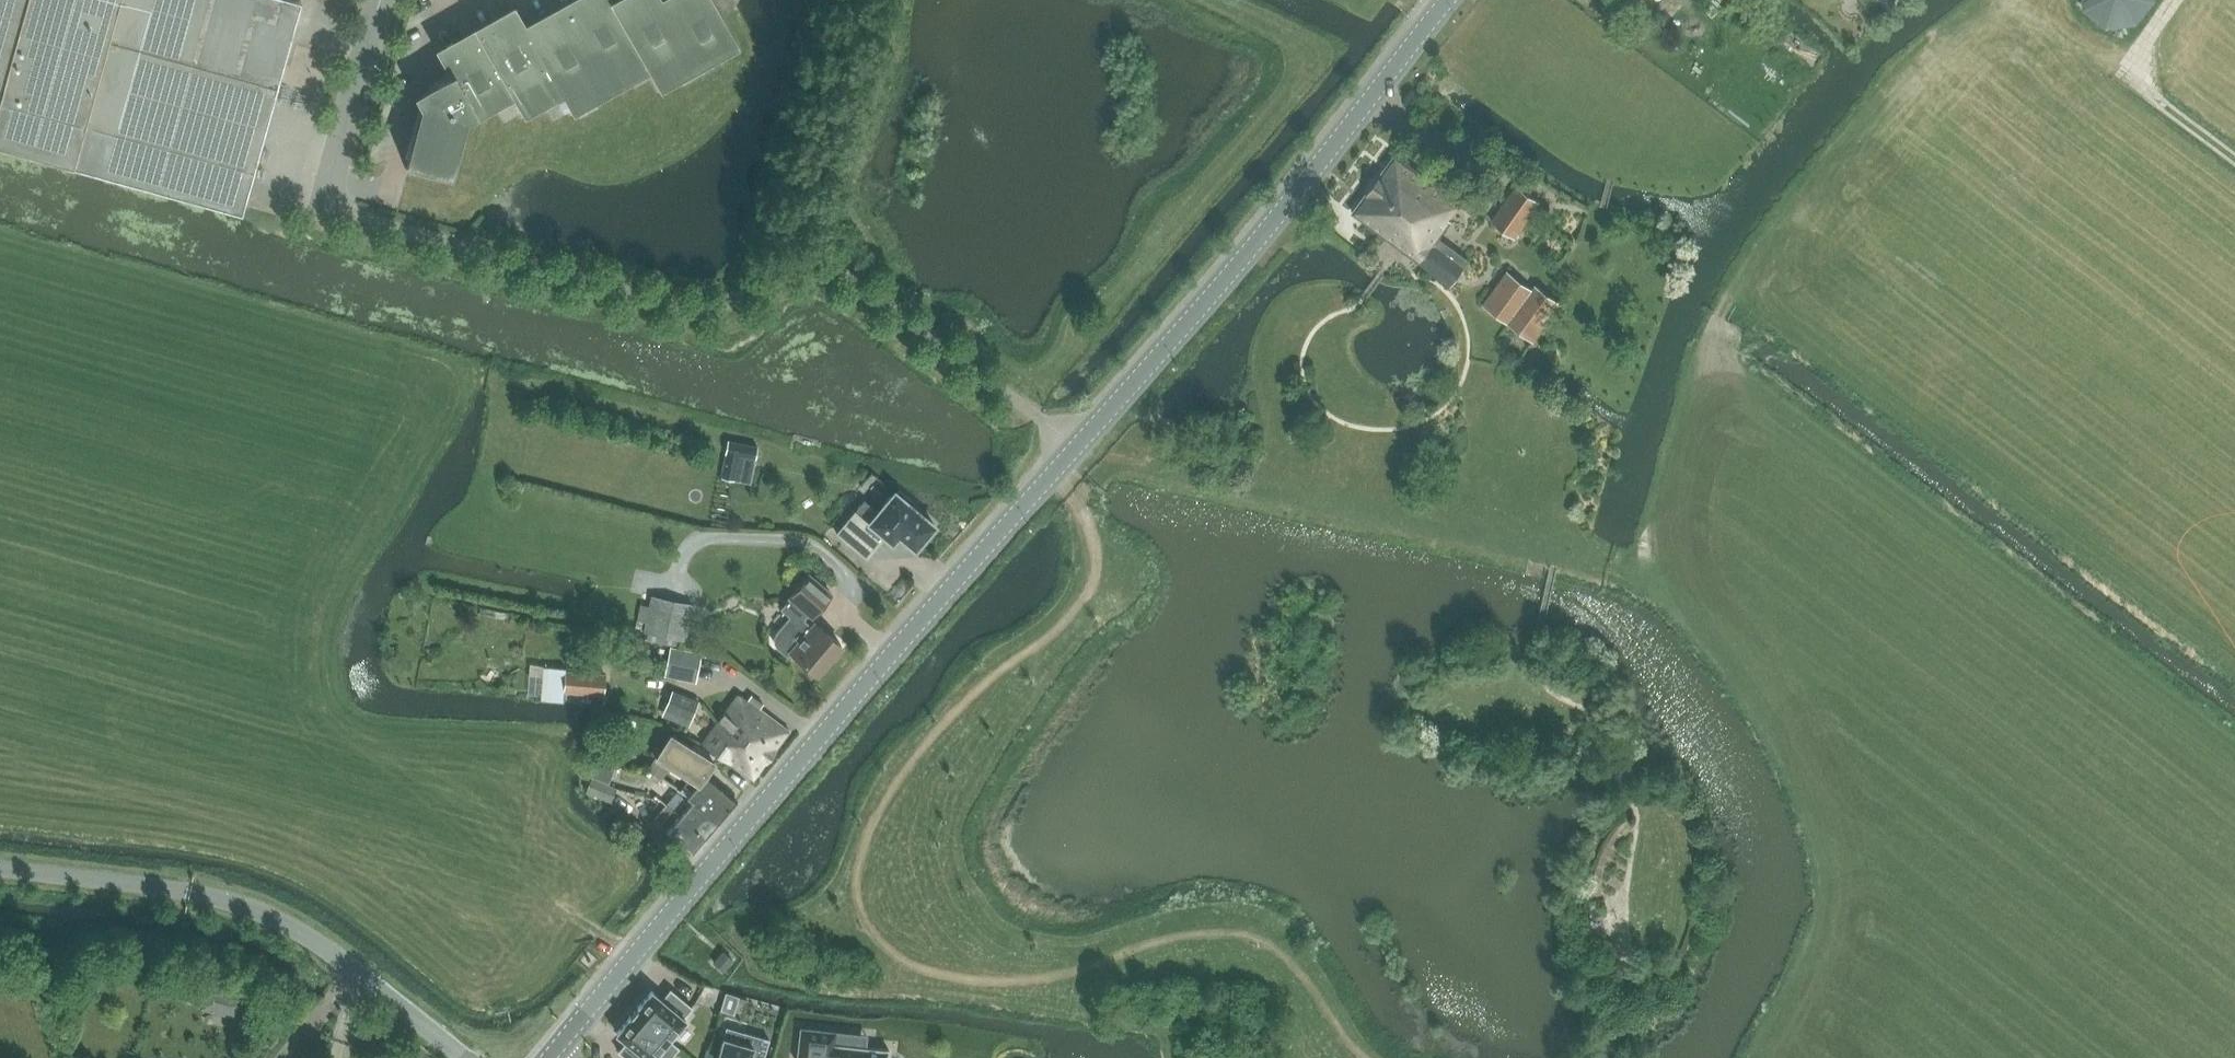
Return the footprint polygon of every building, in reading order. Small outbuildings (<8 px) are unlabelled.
[(243,209),(244,205),(254,170),(278,84),(289,42),(301,0),(300,0),(0,0),(0,141),(243,209)] [(408,170),(411,160),(448,170),(445,180),(448,181),(465,117),(473,114),(474,117),(477,115),(476,114),(512,94),(523,114),(526,113),(525,112),(561,92),(572,112),(575,111),(574,109),(648,68),(659,88),(662,87),(661,86),(735,45),(735,46),(738,44),(714,0),(675,0),(666,5),(663,0),(630,0),(617,7),(613,0),(586,0),(530,31),(517,8),(515,10),(517,13),(481,33),(479,30),(478,30),(477,31),(479,35),(443,54),(441,51),(438,52),(451,75),(435,84),(427,89),(428,90),(406,169),(408,170)] [(1885,13),(1898,0),(1871,0),(1885,13)] [(2084,10),(2107,28),(2137,24),(2155,1),(2155,0),(2082,0),(2084,10)] [(1459,201),(1397,156),(1354,215),(1451,285),(1470,259),(1440,237),(1450,223),(1445,220),(1459,201)] [(1540,203),(1517,186),(1492,222),(1515,239),(1540,203)] [(1508,271),(1483,305),(1533,342),(1561,304),(1536,285),(1533,290),(1508,271)] [(740,456),(755,459),(757,446),(728,440),(726,453),(724,461),(738,464),(740,456)] [(895,491),(878,511),(864,500),(836,533),(867,558),(886,536),(892,541),(898,534),(915,548),(934,525),(912,506),(915,503),(899,489),(897,493),(895,491)] [(772,637),(773,641),(773,643),(776,647),(786,655),(789,651),(815,673),(840,644),(818,625),(815,629),(802,618),(807,612),(811,615),(830,593),(807,574),(788,597),(789,597),(779,608),(788,616),(775,632),(772,637)] [(652,596),(645,631),(687,639),(694,605),(652,596)] [(397,639),(391,638),(388,656),(395,657),(397,639)] [(670,646),(668,657),(699,663),(701,652),(670,646)] [(567,668),(544,666),(529,665),(527,692),(541,694),(541,700),(564,702),(565,691),(566,670),(567,668)] [(566,670),(565,691),(603,694),(605,673),(566,670)] [(687,727),(690,719),(698,701),(673,691),(662,717),(687,727)] [(747,699),(740,694),(737,694),(702,742),(749,777),(752,779),(788,729),(759,708),(764,702),(751,693),(747,699)] [(615,723),(636,726),(637,718),(617,715),(615,723)] [(678,789),(687,794),(717,821),(735,800),(703,773),(713,762),(671,735),(656,757),(648,769),(661,777),(669,766),(685,777),(682,782),(682,783),(678,789)] [(598,751),(596,758),(616,765),(618,758),(598,751)] [(616,767),(593,757),(586,773),(609,783),(616,767)] [(648,769),(645,774),(658,783),(661,777),(648,769)] [(604,782),(592,777),(586,791),(611,802),(617,787),(604,782)] [(640,802),(654,808),(663,787),(649,781),(640,802)] [(676,792),(667,804),(704,836),(717,821),(687,794),(684,797),(676,792)] [(691,851),(704,836),(667,804),(653,819),(691,851)] [(724,970),(733,959),(725,952),(716,963),(724,970)] [(240,1018),(246,996),(206,986),(201,1008),(240,1018)] [(650,992),(639,1006),(638,1005),(637,1007),(638,1007),(634,1012),(668,1040),(669,1039),(684,1020),(684,1021),(686,1019),(684,1017),(691,1009),(692,1007),(691,1006),(672,990),(670,989),(669,990),(662,999),(653,992),(654,992),(652,990),(650,992)] [(677,1046),(669,1039),(668,1040),(634,1012),(631,1016),(630,1016),(629,1017),(630,1017),(618,1031),(617,1033),(618,1034),(619,1034),(627,1041),(620,1049),(618,1051),(620,1053),(627,1057),(670,1057),(677,1049),(679,1047),(677,1046)] [(769,1039),(726,1027),(718,1057),(764,1057),(769,1039)] [(835,1044),(837,1031),(800,1027),(797,1057),(888,1057),(889,1050),(835,1044)]
